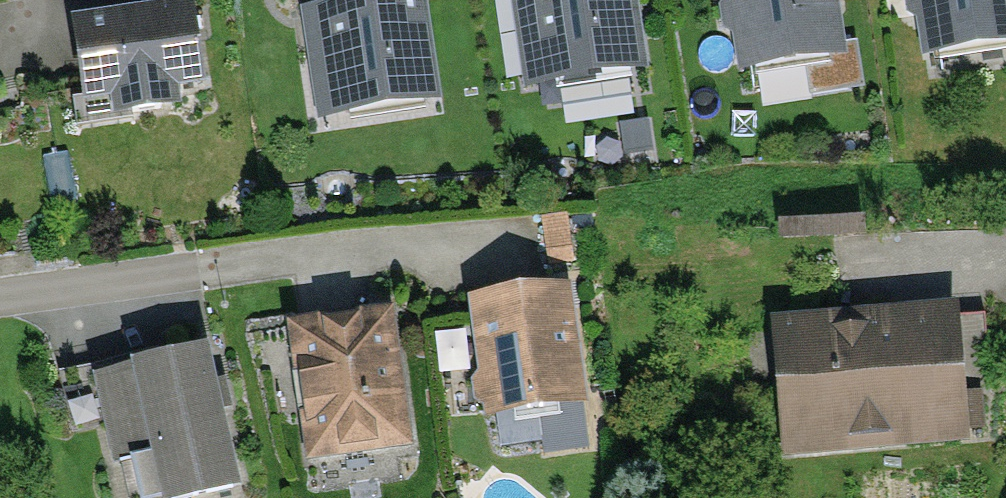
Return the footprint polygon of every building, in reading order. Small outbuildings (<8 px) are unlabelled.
[(328,14),(333,44),(327,45),(319,55),(321,70),(332,78),(337,77),(342,110),(430,95),(424,58),(430,52),(427,40),(421,35),(415,0),(414,0),(328,14)] [(539,13),(533,14),(525,24),(527,39),(538,46),(543,45),(548,78),(557,77),(562,104),(631,93),(627,65),(636,64),(630,27),(636,21),(633,8),(627,4),(626,0),(537,0),(539,13)] [(739,0),(733,1),(725,11),(727,26),(738,33),(742,33),(747,66),(804,57),(810,94),(862,86),(855,45),(835,48),(830,14),(835,8),(834,0),(739,0)] [(888,18),(915,14),(919,17),(923,16),(929,48),(1005,36),(1005,0),(885,0),(888,18)] [(192,13),(76,30),(86,98),(118,93),(132,112),(161,107),(169,86),(202,81),(192,13)] [(562,296),(479,308),(488,371),(478,385),(480,398),(493,407),(499,446),(541,440),(536,405),(578,399),(562,296)] [(385,320),(297,333),(314,453),(402,441),(385,320)] [(900,320),(780,330),(786,397),(820,394),(824,444),(980,430),(977,389),(992,388),(986,323),(901,330),(900,320)] [(58,372),(72,432),(109,424),(126,497),(183,497),(234,486),(203,353),(102,377),(99,363),(58,372)]
